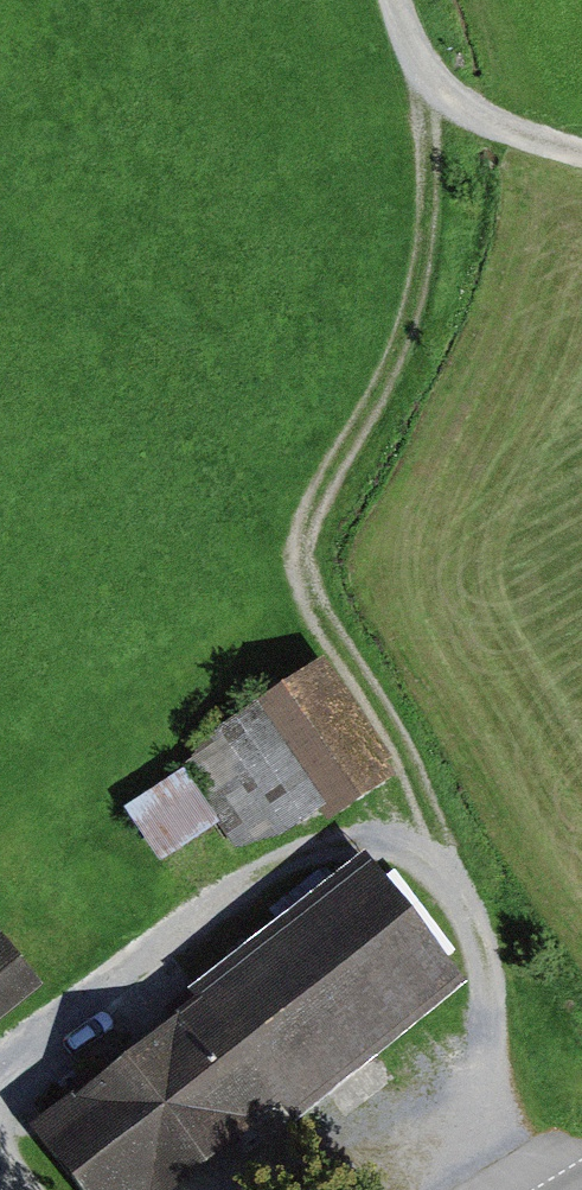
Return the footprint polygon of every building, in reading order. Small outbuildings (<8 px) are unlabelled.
[(401,779),(329,668),(261,711),(334,823),(401,779)] [(461,989),(373,865),(189,996),(204,1017),(45,1130),(87,1189),(178,1189),(461,989)] [(49,978),(2,928),(0,930),(0,1025),(49,978)]
